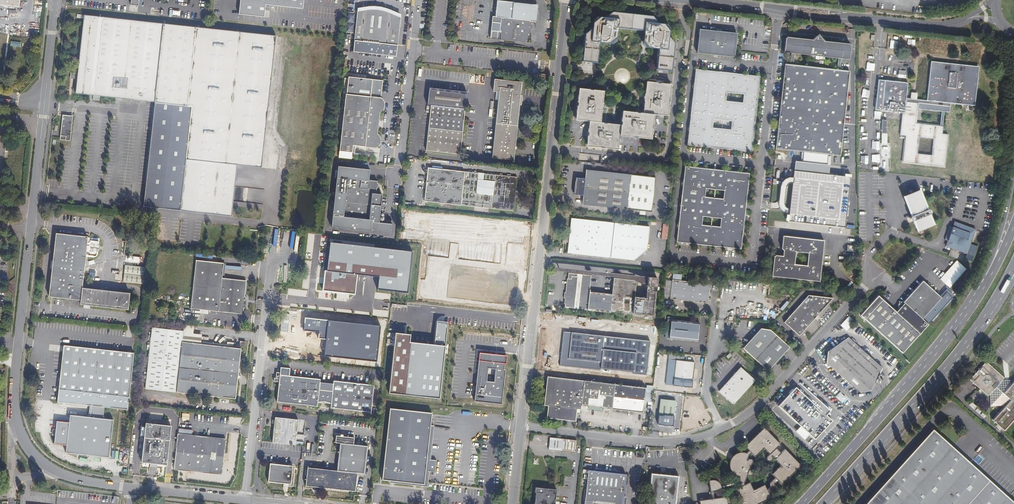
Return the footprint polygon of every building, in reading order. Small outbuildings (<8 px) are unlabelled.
[(304,0),(240,0),(238,14),(264,17),(265,5),(303,9),(304,0)] [(499,0),(497,16),(494,16),(494,22),(502,23),(501,31),(500,40),(529,43),(532,21),(537,21),(538,12),(532,4),(499,0)] [(358,11),(357,17),(353,51),(395,55),(400,17),(397,14),(394,13),(391,11),(388,10),(384,9),(381,8),(376,7),(371,8),(366,8),(362,10),(358,11)] [(616,39),(617,29),(643,31),(642,41),(643,42),(648,49),(658,50),(656,70),(670,71),(673,45),(668,38),(668,32),(662,25),(657,24),(651,17),(612,13),(605,19),(600,19),(599,18),(592,24),(591,29),(584,35),(582,62),(585,62),(597,63),(599,43),(609,45),(613,41),(616,39)] [(196,28),(84,15),(77,74),(77,80),(75,93),(153,102),(187,106),(196,28)] [(276,37),(196,28),(187,106),(190,106),(185,158),(237,164),(261,167),(276,37)] [(736,34),(699,30),(697,53),(733,57),(736,34)] [(819,35),(815,37),(811,40),(787,37),(785,37),(785,39),(784,53),(791,53),(790,65),(784,64),(775,149),(804,152),(828,154),(840,155),(843,123),(848,71),(840,70),(842,59),(849,59),(850,46),(850,44),(849,44),(824,42),(820,37),(819,35)] [(950,103),(974,106),(978,67),(958,65),(931,62),(927,101),(916,99),(910,99),(906,98),(908,83),(878,80),(875,110),(902,113),(900,136),(906,136),(902,162),(944,167),(948,134),(942,134),(943,126),(942,126),(944,112),(950,112),(950,103)] [(760,77),(695,69),(687,145),(751,152),(752,150),(753,150),(754,138),(753,138),(754,131),(755,131),(756,122),(754,122),(756,106),(758,106),(759,96),(757,96),(758,90),(760,90),(761,79),(759,79),(760,77)] [(520,82),(494,79),(493,91),(499,91),(497,109),(492,109),(491,117),(495,118),(491,157),(512,159),(518,105),(522,105),(523,96),(519,96),(520,82)] [(581,89),(578,91),(575,118),(578,121),(588,122),(586,144),(589,148),(615,150),(618,148),(619,139),(619,137),(648,139),(651,137),(652,118),(654,116),(665,117),(667,115),(670,87),(668,84),(649,83),(645,85),(644,98),(643,114),(638,114),(624,112),(621,114),(620,126),(605,124),(600,124),(602,107),(603,94),(600,91),(581,89)] [(466,91),(428,86),(426,103),(430,104),(425,149),(459,153),(466,91)] [(355,144),(374,146),(376,146),(378,145),(380,143),(380,140),(380,136),(379,134),(377,132),(378,126),(379,118),(380,111),(383,108),(384,106),(385,103),(385,101),(383,99),(382,97),(379,96),(370,95),(364,94),(345,92),(340,150),(352,151),(353,144),(355,144)] [(187,106),(153,102),(142,206),(179,210),(185,158),(190,106),(187,106)] [(72,117),(62,115),(59,140),(69,141),(72,117)] [(287,168),(301,168),(302,150),(288,150),(287,168)] [(828,154),(804,152),(803,162),(827,164),(828,154)] [(185,158),(179,210),(233,215),(237,164),(185,158)] [(370,168),(338,165),(331,227),(391,233),(392,222),(379,222),(380,193),(375,193),(375,187),(377,187),(377,182),(376,182),(376,180),(368,179),(370,168)] [(687,165),(685,167),(677,242),(679,242),(679,244),(701,246),(701,244),(718,246),(717,248),(727,249),(727,247),(731,248),(733,249),(739,250),(741,248),(741,246),(742,246),(744,235),(742,235),(743,228),(744,228),(745,218),(744,218),(746,203),(747,203),(748,195),(747,195),(747,187),(749,187),(750,176),(749,176),(749,173),(747,173),(747,172),(727,170),(726,171),(708,169),(707,167),(687,165)] [(428,167),(424,201),(513,211),(514,198),(515,191),(517,177),(428,167)] [(583,179),(576,178),(574,195),(582,196),(581,205),(650,212),(654,178),(584,170),(583,179)] [(922,191),(903,198),(917,234),(936,228),(922,191)] [(649,226),(571,218),(569,237),(562,237),(562,243),(566,243),(566,242),(568,242),(567,253),(633,260),(646,249),(649,226)] [(954,223),(945,248),(967,256),(977,231),(954,223)] [(661,238),(667,239),(669,225),(664,224),(661,238)] [(87,237),(55,234),(48,297),(80,300),(79,305),(127,310),(129,294),(82,289),(87,237)] [(776,256),(774,258),(772,277),(820,282),(824,241),(783,237),(782,249),(784,252),(784,257),(776,256)] [(412,252),(330,243),(327,270),(324,270),(322,290),(354,294),(356,274),(379,276),(377,289),(407,292),(412,252)] [(145,259),(126,257),(125,265),(144,266),(145,259)] [(223,264),(195,261),(190,309),(241,314),(245,281),(221,279),(221,276),(223,264)] [(957,261),(941,280),(950,288),(966,270),(957,261)] [(144,269),(125,267),(124,273),(143,275),(144,269)] [(613,278),(612,294),(609,294),(610,292),(591,290),(591,292),(589,292),(591,275),(568,273),(565,307),(633,313),(632,315),(654,317),(658,279),(648,278),(648,280),(647,286),(646,299),(634,297),(636,280),(613,278)] [(681,275),(672,274),(669,299),(707,302),(709,284),(681,281),(681,275)] [(143,278),(123,276),(123,282),(142,284),(143,278)] [(896,313),(882,300),(865,319),(902,353),(928,324),(922,318),(940,299),(922,282),(903,303),(900,302),(901,304),(898,305),(897,306),(898,311),(896,313)] [(948,290),(940,299),(922,318),(928,324),(954,296),(948,290)] [(808,296),(785,323),(799,336),(833,299),(808,296)] [(847,330),(855,321),(849,316),(841,325),(847,330)] [(381,325),(305,318),(304,330),(319,331),(318,338),(325,339),(324,357),(377,362),(381,325)] [(700,323),(672,321),(671,330),(668,329),(668,332),(667,332),(666,340),(698,343),(700,323)] [(190,324),(184,323),(183,331),(181,342),(197,344),(198,335),(189,334),(190,324)] [(183,331),(152,327),(150,342),(147,342),(147,347),(149,348),(144,389),(234,399),(239,349),(197,344),(181,342),(183,331)] [(760,329),(742,348),(767,371),(789,347),(770,330),(760,329)] [(645,375),(649,341),(563,332),(559,366),(600,371),(600,369),(633,373),(633,374),(645,375)] [(410,335),(395,333),(388,393),(438,399),(444,346),(409,342),(410,335)] [(848,337),(827,352),(826,362),(859,392),(869,391),(881,368),(848,337)] [(62,352),(57,402),(91,406),(103,407),(127,410),(133,353),(63,346),(62,352)] [(476,353),(472,395),(499,398),(503,356),(476,353)] [(694,363),(676,361),(673,386),(691,388),(694,363)] [(1011,384),(1010,379),(1008,380),(1003,381),(1004,378),(986,362),(969,380),(987,396),(990,395),(989,403),(1003,405),(1004,406),(992,420),(1004,430),(1013,419),(1013,380),(1011,384)] [(373,385),(332,381),(331,391),(318,389),(319,379),(288,376),(289,369),(280,368),(279,373),(275,372),(274,382),(278,382),(276,402),(316,406),(317,402),(330,403),(329,408),(370,412),(373,385)] [(753,381),(739,368),(718,392),(732,404),(753,381)] [(550,407),(548,419),(577,421),(578,410),(582,410),(582,406),(643,413),(646,388),(549,378),(546,406),(550,407)] [(797,388),(796,387),(778,406),(815,439),(832,421),(826,415),(830,410),(800,384),(797,388)] [(675,402),(660,400),(657,424),(673,426),(675,402)] [(103,407),(91,406),(90,417),(102,418),(103,407)] [(389,409),(381,481),(392,482),(423,486),(431,414),(389,409)] [(90,417),(69,415),(68,422),(55,421),(53,444),(65,445),(64,452),(107,457),(112,420),(102,418),(90,417)] [(297,420),(275,417),(274,420),(274,424),(272,442),(277,443),(280,443),(295,445),(296,434),(297,420)] [(171,434),(171,426),(145,423),(141,462),(150,463),(158,464),(167,465),(170,437),(171,434)] [(770,498),(768,494),(776,487),(775,485),(778,482),(781,485),(801,466),(784,450),(780,453),(776,449),(780,445),(764,429),(745,448),(748,451),(746,453),(744,453),(741,453),(738,453),(735,454),(733,456),(731,458),(730,461),(729,465),(729,468),(731,472),(733,475),(735,477),(739,478),(738,480),(739,484),(741,487),(736,490),(743,503),(759,503),(770,498)] [(933,430),(866,503),(1013,503),(933,430)] [(225,439),(177,434),(177,435),(176,437),(173,469),(221,474),(225,439)] [(353,438),(335,436),(334,443),(339,443),(336,471),(307,467),(305,486),(314,487),(318,487),(354,491),(356,473),(363,474),(366,446),(352,445),(353,438)] [(576,441),(550,438),(548,450),(575,453),(576,441)] [(287,467),(271,465),(270,474),(270,483),(282,485),(285,485),(288,485),(289,485),(292,485),(293,468),(291,467),(287,467)] [(588,471),(584,503),(622,503),(623,498),(625,475),(588,471)] [(651,474),(647,503),(675,503),(678,477),(670,476),(660,475),(651,474)] [(738,480),(721,486),(722,490),(739,484),(738,480)] [(714,481),(709,481),(710,493),(714,492),(722,490),(721,486),(714,481)] [(536,489),(535,494),(537,494),(535,503),(556,503),(557,491),(536,489)]
